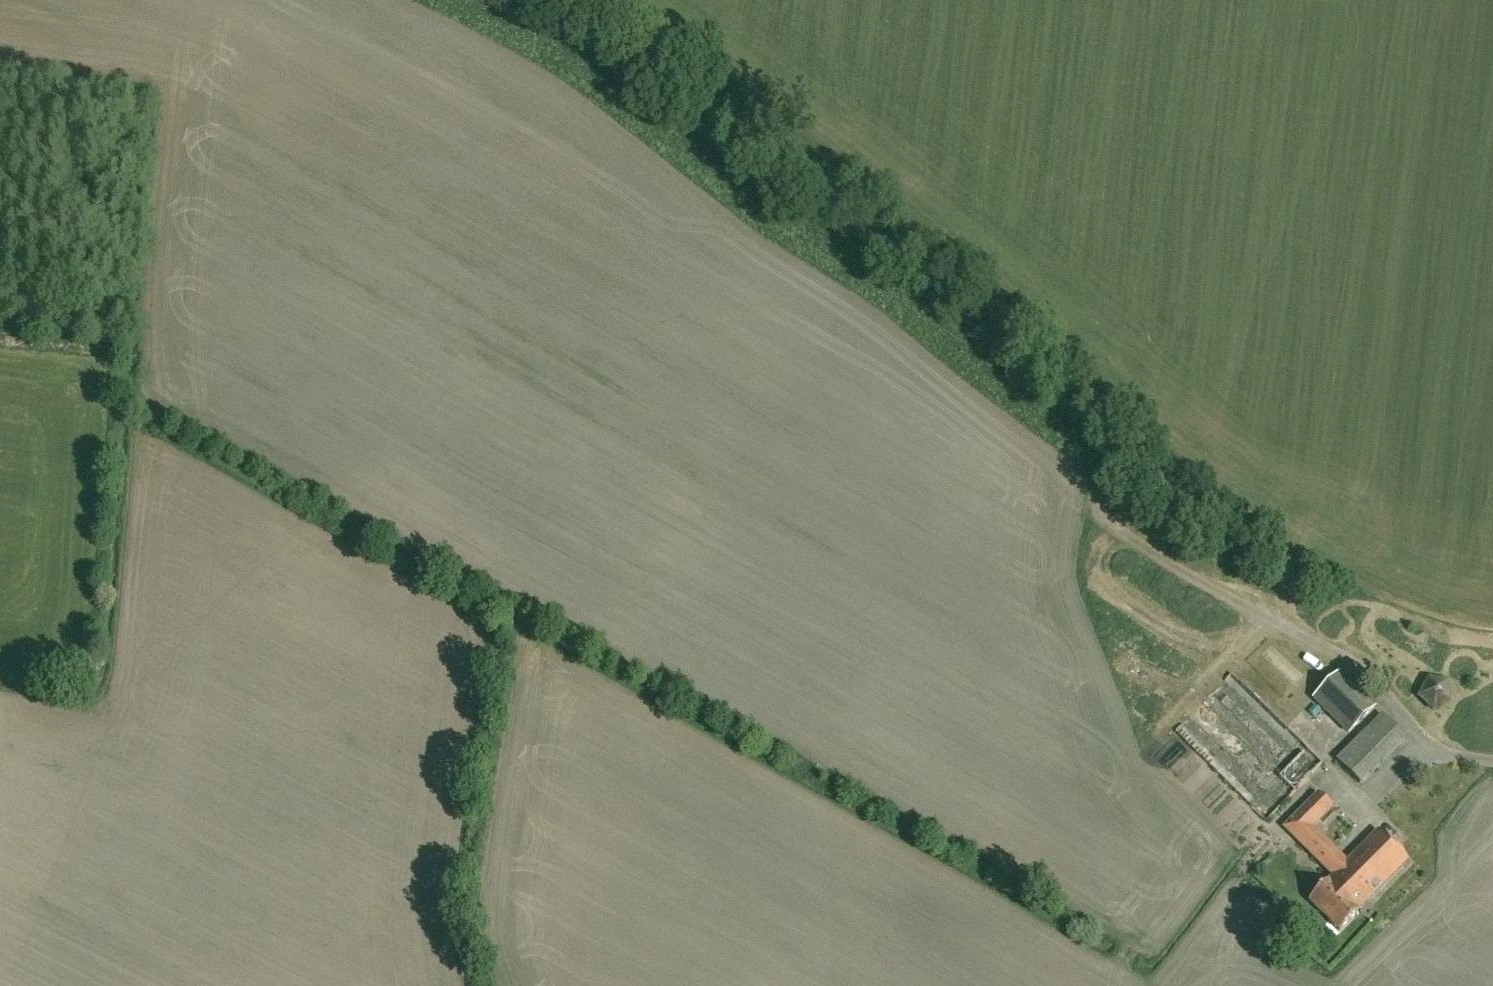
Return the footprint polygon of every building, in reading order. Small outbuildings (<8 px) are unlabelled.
[(1232,674),(1203,702),(1175,731),(1266,821),(1322,763),(1232,674)] [(1313,699),(1347,733),(1373,708),(1339,674),(1313,699)] [(1428,692),(1439,712),(1456,702),(1445,682),(1428,692)] [(1358,784),(1404,739),(1380,715),(1335,760),(1358,784)] [(1357,911),(1407,861),(1377,832),(1342,867),(1333,858),(1337,854),(1311,828),(1332,807),(1318,793),(1283,828),(1332,877),(1308,901),(1338,932),(1358,912),(1357,911)]
